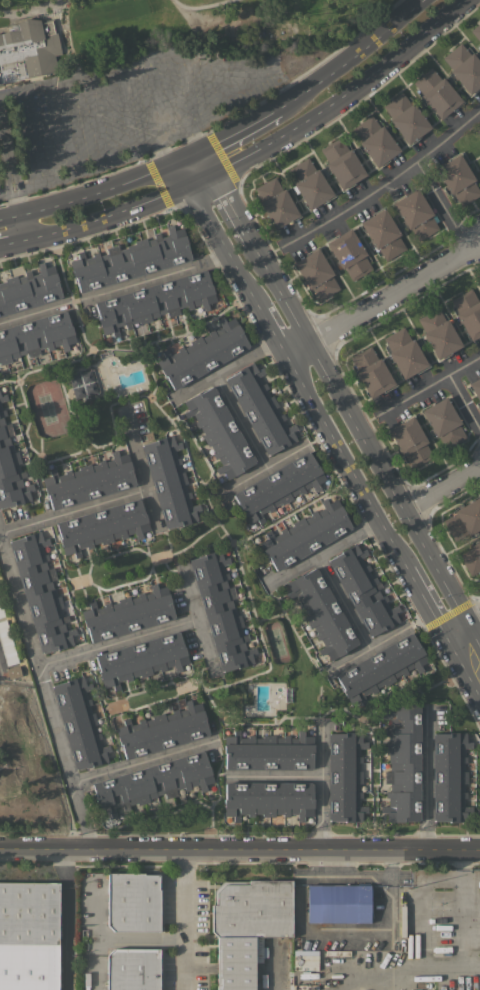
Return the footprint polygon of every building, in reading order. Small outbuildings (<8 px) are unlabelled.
[(25,78),(0,83),(0,27),(14,24),(13,19),(36,14),(38,22),(52,19),(55,32),(56,32),(61,53),(53,55),(57,74),(25,80),(25,78)] [(469,31),(479,22),(479,47),(477,44),(479,42),(469,31)] [(471,53),(479,63),(479,86),(469,95),(449,71),(451,69),(442,58),(460,42),(469,54),(471,53)] [(420,96),(422,94),(412,82),(430,67),(440,79),(442,77),(462,101),(440,119),(420,96)] [(389,120),(391,118),(382,106),(401,92),(410,104),(412,102),(430,127),(407,144),(389,120)] [(376,167),(358,143),(360,141),(351,129),(370,115),(379,127),(381,125),(400,150),(376,167)] [(342,190),(325,164),(328,162),(319,149),(339,136),(347,149),(349,148),(366,174),(342,190)] [(473,181),(479,192),(479,195),(460,206),(453,193),(450,194),(435,168),(459,153),(475,180),(473,181)] [(309,210),(293,184),(295,182),(287,170),(307,157),(315,170),(317,168),(333,194),(309,210)] [(274,229),(259,202),(261,201),(254,188),(274,176),(281,189),(284,188),(299,215),(274,229)] [(417,188),(432,214),(430,215),(438,229),(418,241),(410,228),(408,229),(392,203),(417,188)] [(384,208),(400,234),(397,235),(405,249),(385,261),(377,248),(375,249),(360,222),(384,208)] [(81,293),(80,291),(79,292),(75,277),(74,277),(69,261),(78,258),(76,252),(83,250),(85,258),(93,256),(92,253),(98,252),(99,256),(107,253),(105,248),(117,244),(119,250),(127,247),(127,246),(134,243),(133,241),(145,237),(146,240),(154,238),(153,234),(159,232),(161,237),(168,235),(166,226),(172,224),(174,230),(183,227),(188,244),(186,244),(191,258),(190,259),(190,260),(81,293)] [(350,228),(366,254),(364,256),(372,269),(352,281),(344,268),(341,269),(326,243),(350,228)] [(318,248),(333,274),(331,276),(339,289),(319,300),(311,287),(308,289),(292,263),(318,248)] [(61,297),(0,315),(0,282),(5,281),(4,278),(16,275),(17,277),(25,275),(24,271),(30,269),(31,275),(39,272),(36,263),(43,262),(44,267),(54,264),(58,281),(57,281),(61,296),(60,296),(61,297)] [(204,269),(205,271),(206,270),(210,285),(211,285),(216,301),(207,304),(208,308),(202,310),(200,303),(193,306),(193,308),(187,310),(186,306),(179,308),(180,314),(168,317),(167,312),(158,314),(159,316),(151,318),(152,321),(140,324),(139,322),(131,324),(132,328),(126,330),(125,324),(117,327),(120,336),(113,338),(112,332),(102,335),(98,318),(99,318),(94,303),(96,303),(95,302),(204,269)] [(478,301),(479,300),(479,335),(471,340),(455,314),(458,313),(450,300),(470,288),(478,301)] [(437,359),(422,333),(424,332),(417,319),(437,307),(445,320),(447,319),(462,345),(437,359)] [(11,361),(0,365),(0,329),(64,310),(65,311),(70,326),(71,325),(76,341),(67,344),(68,350),(63,352),(60,344),(53,346),(53,349),(47,351),(46,347),(38,349),(40,355),(28,358),(26,352),(19,355),(19,356),(11,359),(11,361)] [(175,389),(174,388),(173,389),(165,376),(164,376),(156,361),(164,356),(161,351),(167,348),(171,355),(178,351),(176,349),(182,345),(183,348),(190,344),(189,341),(200,335),(201,338),(208,334),(207,331),(212,328),(214,330),(221,326),(217,319),(222,316),(225,322),(234,317),(242,331),(241,332),(248,345),(248,346),(248,347),(175,389)] [(388,352),(390,351),(383,338),(403,326),(411,340),(413,338),(428,365),(403,379),(388,352)] [(370,398),(355,372),(357,371),(349,357),(370,346),(377,359),(379,358),(394,384),(370,398)] [(224,380),(225,380),(225,379),(238,371),(237,370),(252,362),(257,370),(263,367),(266,373),(259,377),(263,384),(265,382),(268,388),(266,389),(270,396),(272,395),(278,406),(276,407),(280,414),(282,413),(286,419),(283,420),(287,427),(294,423),(297,429),(292,432),(297,440),(282,448),(281,447),(268,455),(268,454),(267,455),(224,380)] [(97,392),(74,399),(68,376),(90,369),(97,392)] [(468,383),(479,376),(479,405),(468,383)] [(255,461),(254,461),(255,462),(241,470),(242,471),(227,480),(222,471),(217,474),(214,469),(221,465),(217,458),(215,459),(211,453),(214,452),(210,445),(207,446),(201,435),(204,434),(199,427),(197,428),(194,423),(197,421),(192,414),(185,418),(182,413),(187,410),(183,401),(198,393),(198,394),(211,386),(212,388),(213,387),(255,461)] [(445,396),(460,422),(458,424),(466,437),(446,449),(439,436),(436,437),(421,411),(445,396)] [(14,504),(0,508),(0,404),(2,410),(9,407),(11,414),(2,416),(4,424),(10,422),(13,434),(8,436),(10,444),(12,443),(14,452),(17,451),(20,463),(18,464),(20,471),(24,470),(26,476),(20,478),(23,486),(32,483),(34,489),(28,491),(31,500),(14,505),(14,504)] [(412,415),(427,442),(425,443),(432,456),(412,468),(405,455),(403,456),(388,429),(412,415)] [(141,446),(142,446),(141,445),(156,440),(156,439),(172,434),(175,443),(180,442),(182,448),(175,450),(177,458),(179,457),(181,463),(179,464),(181,472),(184,471),(187,483),(185,484),(187,492),(190,491),(191,497),(189,498),(191,505),(199,503),(201,510),(195,511),(197,521),(181,525),(181,524),(166,529),(166,527),(164,527),(141,446)] [(53,510),(53,509),(51,509),(47,494),(46,495),(41,478),(50,475),(49,470),(55,468),(57,475),(65,473),(64,471),(70,469),(71,472),(79,469),(78,467),(90,463),(91,465),(98,463),(98,461),(104,459),(105,461),(113,459),(110,451),(116,450),(118,455),(127,453),(130,461),(129,461),(132,469),(131,469),(135,484),(134,484),(134,486),(53,510)] [(307,451),(308,452),(309,452),(316,465),(317,464),(325,479),(317,484),(320,489),(315,492),(311,485),(304,489),(305,492),(300,495),(298,492),(291,497),(293,499),(281,505),(280,503),(273,507),(274,509),(269,512),(268,510),(261,514),(265,521),(259,524),(256,519),(248,524),(244,516),(244,517),(239,509),(240,508),(233,495),(234,495),(233,493),(307,451)] [(454,510),(479,495),(479,528),(468,535),(467,533),(453,541),(442,520),(455,513),(454,510)] [(138,498),(138,499),(139,499),(144,514),(145,513),(150,529),(141,532),(142,538),(136,540),(134,532),(126,534),(127,537),(121,539),(120,536),(112,538),(113,541),(101,545),(100,542),(93,544),(93,547),(87,549),(86,546),(79,548),(80,553),(72,555),(72,553),(64,555),(59,539),(60,538),(56,524),(57,524),(57,522),(138,498)] [(276,571),(268,557),(267,558),(262,550),(263,549),(259,542),(267,538),(264,533),(270,530),(273,536),(280,532),(279,530),(285,527),(286,529),(293,525),(291,523),(303,516),(304,519),(311,515),(310,513),(315,510),(316,512),(323,508),(320,501),(326,498),(328,503),(336,498),(340,505),(344,513),(344,514),(352,528),(276,571)] [(9,542),(9,541),(23,536),(39,531),(42,540),(48,538),(49,544),(42,547),(44,554),(47,553),(49,560),(44,561),(47,569),(52,567),(56,579),(50,581),(53,589),(54,588),(57,596),(59,596),(63,607),(60,608),(62,616),(67,615),(68,621),(63,623),(65,631),(74,628),(76,634),(70,636),(73,645),(56,650),(56,649),(42,653),(41,651),(40,652),(8,543),(9,542)] [(470,546),(479,540),(479,570),(469,575),(458,555),(471,548),(470,546)] [(328,561),(328,560),(341,553),(340,552),(355,543),(360,552),(365,549),(368,554),(361,558),(365,565),(367,564),(370,569),(368,571),(372,578),(375,576),(378,582),(379,581),(382,587),(377,589),(381,597),(385,594),(388,600),(386,601),(390,609),(397,605),(400,610),(394,613),(399,621),(384,630),(384,629),(370,636),(370,635),(369,636),(327,562),(328,561)] [(190,561),(189,559),(204,555),(203,554),(220,549),(222,558),(228,557),(230,563),(222,565),(225,573),(227,572),(229,578),(225,579),(227,587),(233,586),(236,598),(231,600),(233,607),(235,607),(237,615),(240,614),(243,626),(241,627),(243,635),(247,633),(249,640),(244,641),(246,649),(255,647),(256,652),(251,654),(253,663),(237,668),(237,667),(222,672),(222,670),(220,671),(188,561),(190,561)] [(358,642),(357,643),(357,644),(344,651),(345,652),(330,661),(325,653),(319,656),(316,650),(324,646),(320,639),(318,640),(314,634),(316,633),(313,626),(310,628),(304,617),(306,615),(302,608),(300,609),(297,604),(299,603),(295,596),(288,600),(285,594),(291,591),(286,582),(300,575),(301,576),(314,568),(315,569),(316,568),(358,642)] [(92,641),(91,642),(86,626),(85,626),(80,610),(89,608),(87,602),(94,600),(96,608),(103,606),(102,603),(109,601),(110,604),(117,602),(117,600),(129,596),(130,598),(137,596),(136,594),(143,592),(144,594),(151,592),(149,584),(155,582),(157,588),(166,585),(171,602),(170,602),(174,617),(173,617),(173,619),(92,642),(92,641)] [(6,665),(0,646),(0,621),(5,619),(18,662),(6,665)] [(177,631),(177,632),(178,631),(183,646),(184,646),(189,662),(179,665),(181,670),(175,672),(173,665),(165,667),(166,669),(160,671),(159,669),(151,671),(151,673),(140,677),(139,674),(132,677),(132,680),(126,682),(125,679),(117,681),(120,688),(114,690),(112,685),(102,687),(98,671),(99,671),(95,656),(96,656),(95,655),(177,631)] [(410,632),(410,634),(411,633),(419,647),(419,646),(428,660),(420,665),(423,670),(418,674),(413,666),(406,670),(407,673),(402,676),(400,673),(393,677),(395,680),(384,687),(382,684),(376,688),(377,690),(371,694),(369,692),(363,695),(367,702),(362,705),(358,700),(351,704),(342,690),(343,689),(335,677),(337,675),(336,674),(410,632)] [(52,686),(52,685),(66,681),(66,680),(82,675),(85,684),(90,683),(92,689),(85,691),(87,699),(89,698),(91,704),(89,705),(91,712),(94,712),(97,724),(95,725),(97,732),(100,732),(101,738),(99,739),(101,746),(109,744),(110,750),(104,752),(107,761),(91,766),(91,765),(75,769),(51,687),(52,686)] [(126,759),(126,758),(125,758),(120,743),(119,744),(115,728),(124,725),(122,719),(128,717),(130,725),(138,723),(137,720),(143,718),(144,721),(152,718),(151,716),(163,712),(164,715),(172,712),(171,710),(177,708),(178,711),(186,708),(183,701),(189,699),(191,704),(200,702),(205,718),(204,718),(209,733),(207,734),(208,735),(126,759)] [(403,820),(403,822),(386,822),(386,813),(380,813),(380,806),(388,806),(388,798),(386,798),(386,791),(390,791),(390,783),(384,783),(384,771),(389,771),(389,762),(388,762),(388,754),(385,754),(385,742),(388,742),(388,734),(384,734),(384,727),(390,727),(390,719),(380,719),(380,712),(385,712),(385,702),(419,702),(419,820),(403,820)] [(226,769),(226,768),(225,768),(225,752),(224,752),(224,735),(233,735),(233,729),(239,729),(239,738),(248,738),(248,735),(254,735),(254,738),(262,738),(262,735),(274,735),(274,738),(282,738),(282,735),(289,735),(289,738),(297,738),(297,729),(303,729),(303,735),(313,735),(313,752),(312,752),(312,768),(311,768),(311,769),(226,769)] [(328,733),(344,733),(344,731),(360,731),(361,742),(366,742),(367,748),(359,748),(359,756),(362,756),(362,762),(359,762),(359,771),(362,771),(362,783),(359,783),(359,791),(362,791),(362,797),(359,797),(359,806),(367,806),(367,812),(361,812),(361,822),(344,822),(344,821),(328,821),(328,733)] [(432,735),(433,735),(433,733),(449,733),(449,732),(466,732),(466,742),(471,742),(471,748),(464,748),(464,756),(466,756),(466,762),(463,762),(463,771),(466,771),(466,783),(464,783),(464,791),(466,791),(466,798),(464,798),(464,806),(471,806),(471,821),(434,821),(434,820),(432,820),(432,735)] [(201,750),(202,752),(203,751),(207,765),(209,765),(214,782),(204,784),(206,790),(200,792),(198,784),(190,787),(190,789),(185,791),(184,787),(176,789),(177,794),(165,798),(164,792),(156,795),(156,796),(148,798),(149,801),(137,805),(136,803),(128,805),(130,809),(124,811),(122,805),(114,807),(117,817),(111,818),(110,812),(100,815),(95,799),(96,799),(92,784),(93,784),(93,782),(201,750)] [(310,783),(312,783),(312,799),(313,799),(313,816),(303,816),(303,822),(297,822),(297,814),(289,814),(289,816),(283,816),(283,814),(274,814),(274,816),(262,816),(262,814),(254,814),(254,816),(247,816),(247,813),(239,813),(239,821),(233,821),(233,815),(224,815),(223,798),(224,798),(224,784),(226,784),(226,782),(310,781),(310,783)] [(107,925),(107,872),(144,873),(143,874),(158,875),(158,889),(160,889),(159,931),(113,931),(107,925)] [(254,974),(254,989),(217,989),(217,937),(211,930),(211,904),(213,904),(213,890),(222,881),(248,881),(248,880),(291,880),(291,936),(254,937),(254,974)] [(59,882),(58,989),(0,989),(0,882),(59,882)] [(370,885),(370,922),(307,922),(307,885),(370,885)] [(159,949),(158,989),(106,989),(106,955),(113,948),(159,949)]
